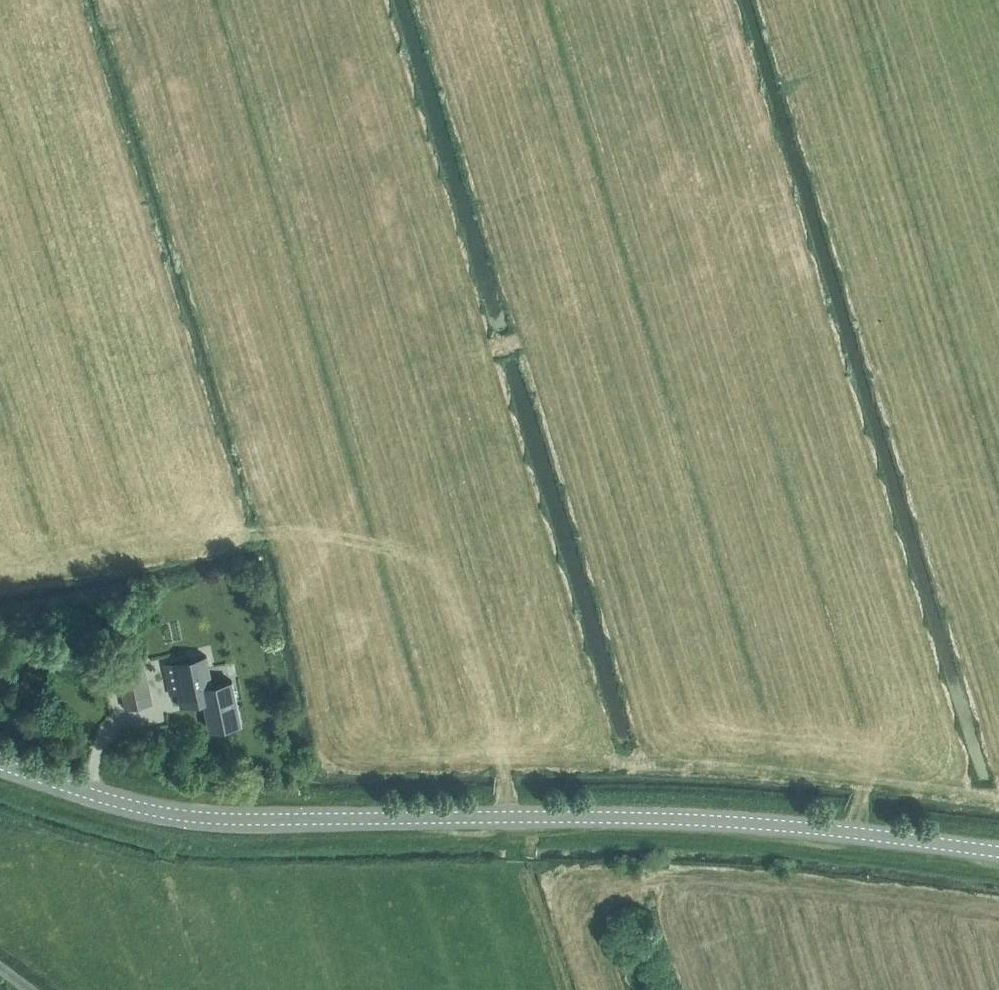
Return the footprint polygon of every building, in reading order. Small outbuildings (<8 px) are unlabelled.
[(232,680),(212,683),(205,656),(164,663),(170,693),(178,691),(181,705),(185,704),(206,700),(212,729),(241,723),(232,680)] [(149,703),(140,660),(115,665),(124,708),(149,703)]
